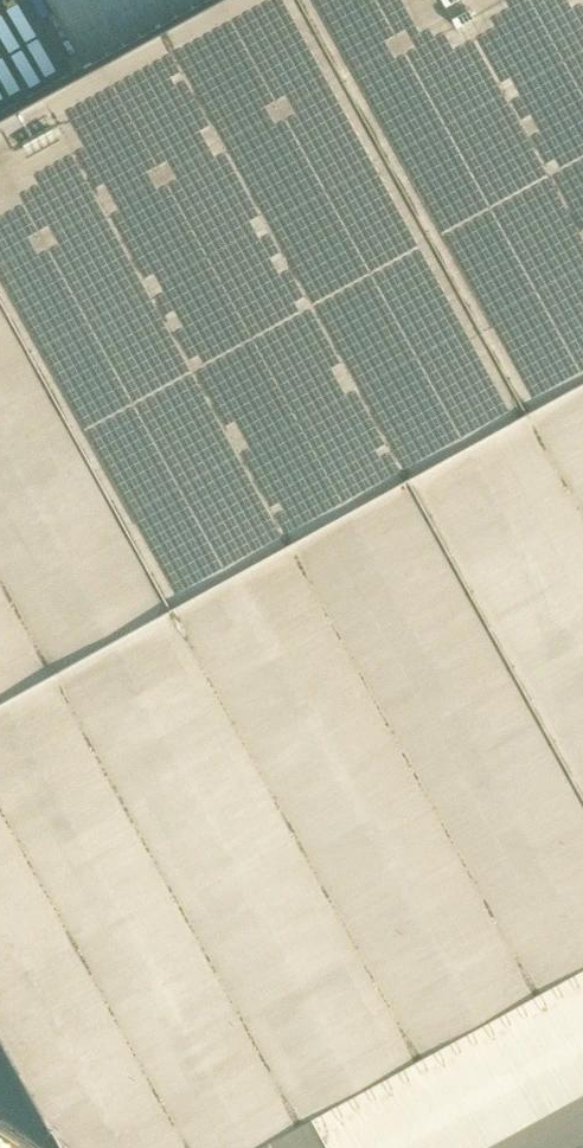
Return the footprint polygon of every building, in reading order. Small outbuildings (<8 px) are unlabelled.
[(0,111),(0,301),(165,602),(428,458),(519,408),(291,0),(202,0),(84,65),(83,65),(0,111)] [(519,408),(582,373),(582,0),(291,0),(519,408)] [(196,657),(165,602),(0,301),(0,767),(196,657)] [(428,458),(582,734),(582,373),(519,408),(428,458)] [(0,767),(0,1041),(45,1123),(47,1122),(61,1147),(237,1147),(582,958),(582,734),(428,458),(165,602),(196,657),(0,767)]
